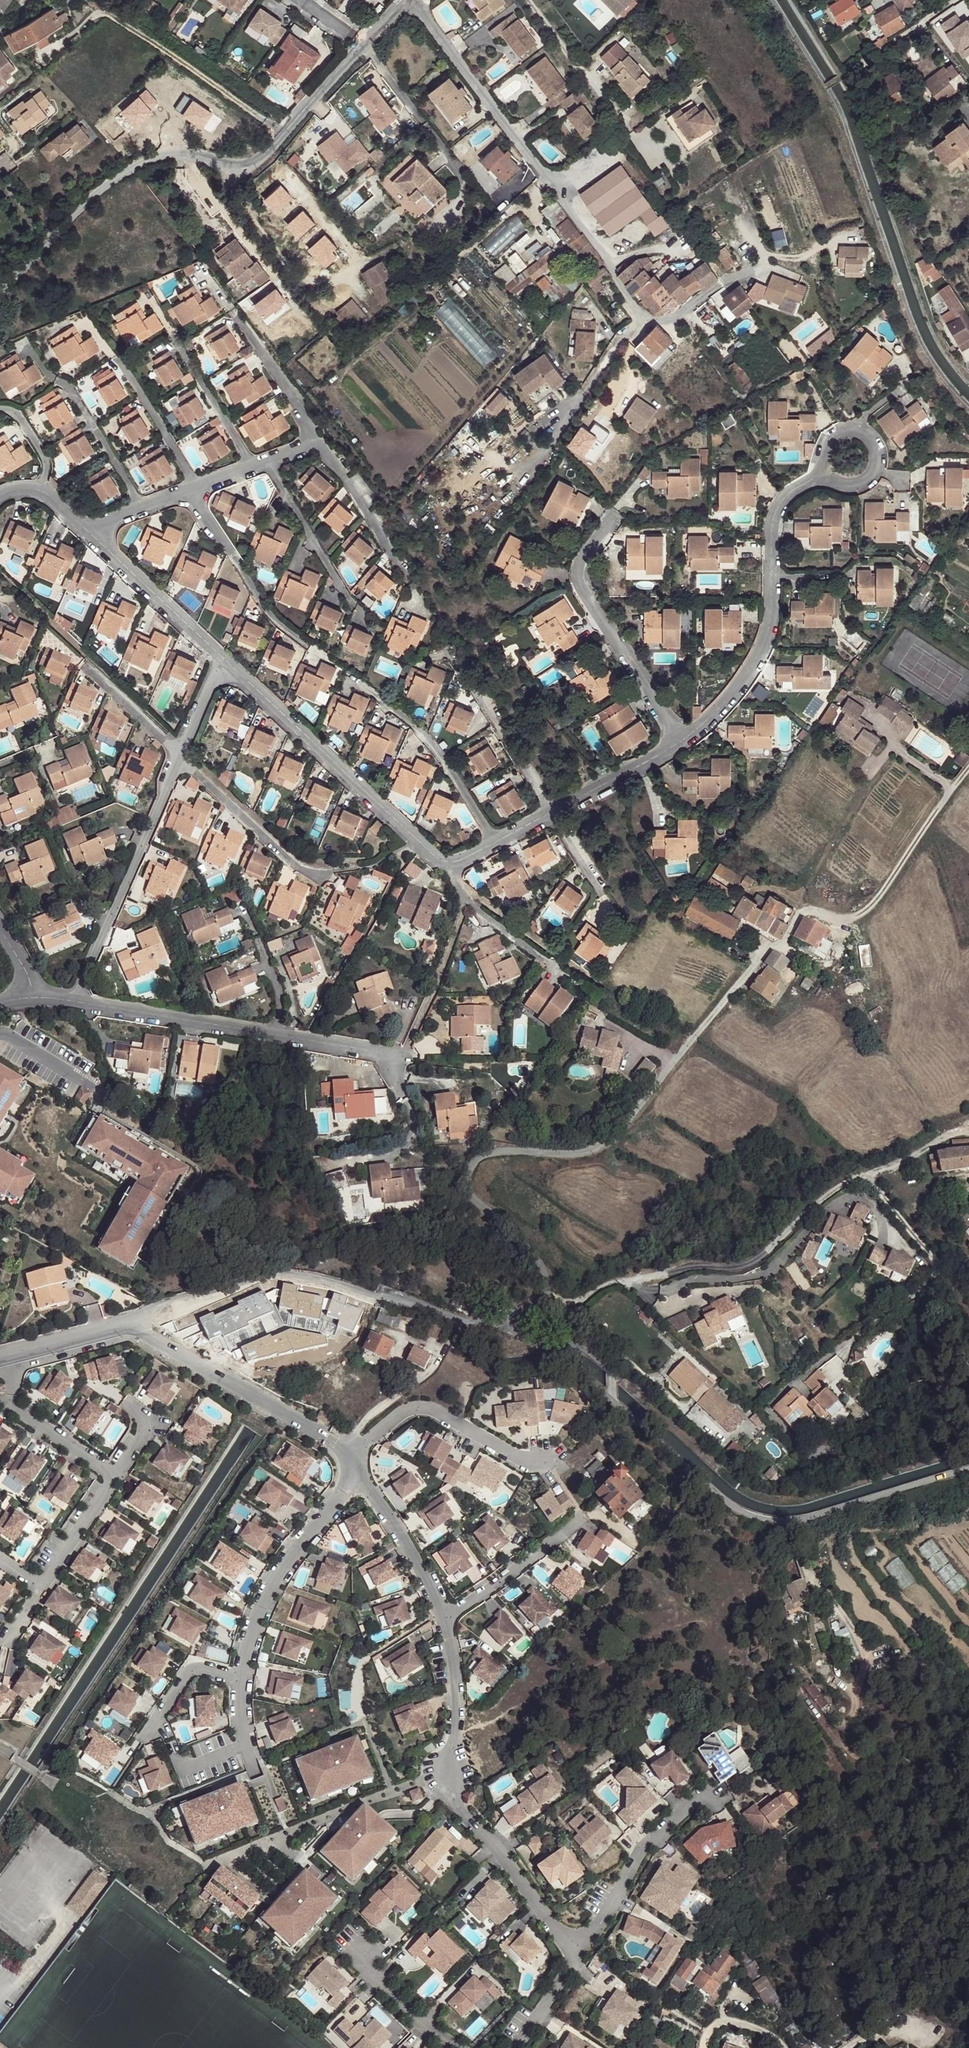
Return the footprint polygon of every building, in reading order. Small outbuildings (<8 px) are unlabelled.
[(5,9),(11,0),(17,4),(20,0),(0,0),(0,6),(5,9)] [(145,5),(152,11),(157,5),(150,0),(149,0),(145,5)] [(230,7),(233,3),(241,9),(247,0),(219,0),(230,7)] [(480,10),(476,13),(482,21),(505,4),(502,0),(472,0),(480,10)] [(618,15),(634,0),(603,0),(618,15)] [(860,12),(853,0),(837,0),(837,1),(830,5),(833,10),(840,23),(860,12)] [(230,7),(223,17),(231,23),(241,9),(233,3),(230,7)] [(887,9),(875,16),(887,35),(906,24),(894,3),(886,7),(887,9)] [(268,39),(276,44),(286,30),(278,25),(281,22),(260,7),(248,25),(261,34),(263,31),(270,36),(268,39)] [(13,31),(26,46),(26,47),(31,44),(46,35),(62,26),(61,24),(60,22),(57,17),(52,8),(13,31)] [(838,24),(840,23),(833,10),(831,12),(838,24)] [(167,20),(169,22),(176,12),(174,11),(167,20)] [(963,20),(957,11),(941,22),(965,59),(968,57),(968,16),(963,20)] [(537,43),(514,13),(490,32),(495,38),(501,33),(520,57),(537,43)] [(57,17),(60,22),(66,18),(63,14),(57,17)] [(453,30),(446,34),(450,39),(456,35),(453,30)] [(281,46),(285,49),(291,41),(312,56),(306,64),(311,67),(320,54),(290,33),(281,46)] [(46,35),(31,44),(33,48),(48,40),(46,35)] [(873,43),(877,49),(889,41),(885,36),(873,43)] [(285,49),(272,68),(283,76),(293,82),(306,64),(312,56),(291,41),(285,49)] [(0,86),(7,80),(15,74),(13,71),(18,66),(3,48),(0,51),(0,85),(0,86)] [(622,49),(606,63),(612,69),(617,74),(615,75),(621,81),(631,93),(640,85),(642,87),(651,80),(644,72),(642,74),(638,70),(640,68),(622,49)] [(889,50),(880,56),(883,60),(892,54),(889,50)] [(546,56),(527,70),(550,100),(547,102),(552,109),(561,102),(568,97),(562,90),(568,86),(546,56)] [(944,66),(924,82),(940,103),(967,82),(953,64),(946,69),(944,66)] [(281,79),(283,76),(272,68),(270,66),(267,69),(281,79)] [(450,77),(429,93),(437,103),(439,102),(452,119),(459,114),(462,118),(465,116),(463,114),(473,107),(450,77)] [(869,95),(879,115),(899,104),(893,93),(902,88),(896,77),(887,82),(885,79),(869,87),(872,94),(869,95)] [(0,86),(0,85),(0,93),(11,84),(7,80),(0,86)] [(631,93),(621,81),(618,83),(631,97),(642,87),(640,85),(631,93)] [(303,87),(295,96),(300,101),(308,92),(303,87)] [(580,88),(568,97),(561,102),(566,108),(575,101),(580,107),(568,115),(585,137),(599,126),(583,104),(586,102),(589,100),(580,88)] [(38,121),(46,115),(43,110),(51,104),(41,91),(32,97),(25,103),(23,100),(9,112),(15,119),(12,121),(19,131),(36,119),(38,121)] [(429,93),(427,95),(451,126),(462,118),(459,114),(452,119),(439,102),(437,103),(429,93)] [(25,103),(32,97),(30,94),(22,99),(23,100),(25,103)] [(672,114),(666,118),(689,151),(714,134),(710,128),(716,123),(706,108),(701,112),(693,117),(688,110),(696,104),(693,100),(681,108),(684,112),(675,118),(672,114)] [(688,110),(693,117),(701,112),(696,104),(688,110)] [(681,108),(672,114),(675,118),(684,112),(681,108)] [(49,118),(46,115),(38,121),(36,119),(19,131),(22,135),(31,127),(34,131),(49,118)] [(937,144),(951,163),(966,152),(968,156),(968,129),(963,122),(946,135),(948,137),(937,144)] [(69,146),(74,152),(90,140),(78,124),(65,134),(63,131),(40,150),(50,161),(59,154),(69,146)] [(248,141),(239,144),(241,150),(250,147),(248,141)] [(937,144),(933,148),(951,173),(965,162),(968,167),(968,156),(966,152),(951,163),(937,144)] [(498,145),(484,159),(491,166),(493,165),(500,172),(501,171),(508,178),(520,167),(506,152),(505,153),(498,145)] [(64,159),(74,152),(69,146),(59,154),(64,159)] [(418,159),(393,182),(408,199),(411,197),(415,193),(420,198),(416,202),(425,212),(448,191),(418,159)] [(484,159),(482,160),(504,183),(508,178),(501,171),(500,172),(493,165),(491,166),(484,159)] [(622,164),(580,195),(610,235),(640,214),(655,236),(668,227),(661,215),(658,217),(622,164)] [(415,193),(411,197),(416,202),(420,198),(415,193)] [(556,200),(541,210),(555,228),(557,226),(569,217),(556,200)] [(527,226),(516,214),(482,245),(494,257),(527,226)] [(569,217),(557,226),(570,244),(572,242),(593,269),(603,262),(583,233),(581,235),(569,217)] [(230,250),(220,257),(241,286),(252,277),(259,286),(269,278),(256,260),(253,262),(235,238),(226,245),(230,250)] [(216,252),(220,257),(230,250),(226,245),(216,252)] [(842,246),(840,246),(839,267),(846,267),(846,272),(863,273),(864,258),(869,259),(869,247),(851,247),(842,246)] [(552,251),(526,270),(533,278),(533,279),(559,259),(552,251)] [(520,340),(534,327),(467,253),(453,266),(520,340)] [(637,259),(646,271),(654,265),(648,257),(637,259)] [(619,275),(634,295),(637,291),(645,284),(651,278),(646,271),(637,259),(627,268),(624,263),(617,270),(620,274),(619,275)] [(923,266),(924,268),(934,264),(932,260),(923,266)] [(383,261),(367,270),(375,285),(373,286),(376,290),(374,291),(383,305),(400,294),(389,277),(392,276),(383,261)] [(691,272),(680,280),(690,294),(701,287),(703,290),(718,279),(706,262),(691,272)] [(190,263),(184,266),(187,273),(193,271),(190,263)] [(506,264),(496,273),(513,294),(533,278),(526,270),(517,277),(506,264)] [(934,264),(924,268),(926,273),(932,270),(934,275),(939,273),(934,264)] [(592,287),(610,274),(605,268),(604,267),(602,268),(587,280),(592,287)] [(375,285),(367,270),(362,273),(371,287),(373,286),(375,285)] [(449,272),(436,284),(503,357),(516,345),(449,272)] [(680,303),(690,294),(680,280),(674,272),(662,282),(680,303)] [(555,273),(549,278),(557,288),(563,284),(555,273)] [(757,282),(748,294),(755,302),(764,297),(781,304),(784,296),(801,302),(806,287),(773,274),(771,279),(760,275),(757,282)] [(545,276),(537,283),(544,291),(552,285),(545,276)] [(654,276),(651,278),(645,284),(652,292),(661,284),(654,276)] [(680,303),(662,282),(661,284),(652,292),(664,307),(667,311),(669,313),(680,303)] [(204,298),(195,283),(180,293),(184,299),(174,305),(184,322),(185,321),(189,326),(220,307),(212,294),(204,298)] [(645,284),(637,291),(644,299),(656,314),(661,310),(664,307),(652,292),(645,284)] [(737,316),(755,302),(748,294),(741,285),(723,299),(728,305),(736,315),(737,316)] [(949,286),(939,292),(956,320),(947,325),(958,345),(968,339),(968,318),(949,286)] [(637,291),(634,295),(640,302),(644,299),(637,291)] [(784,296),(782,303),(797,308),(799,302),(784,296)] [(149,314),(139,299),(124,308),(127,314),(118,321),(128,338),(138,332),(141,337),(164,324),(157,310),(149,314)] [(351,300),(345,305),(359,321),(351,328),(357,334),(363,329),(359,325),(367,318),(351,300)] [(338,311),(351,328),(359,321),(345,305),(338,311)] [(732,319),(736,315),(728,305),(723,308),(732,319)] [(886,318),(894,315),(889,305),(882,308),(886,318)] [(572,312),(571,320),(591,322),(592,313),(572,312)] [(591,322),(571,320),(571,331),(577,331),(575,358),(594,359),(597,322),(591,322)] [(227,321),(211,330),(215,336),(213,339),(223,355),(241,343),(227,321)] [(88,339),(78,324),(58,336),(61,342),(56,346),(67,362),(78,357),(82,362),(104,347),(95,334),(88,339)] [(657,325),(644,339),(657,352),(664,344),(667,347),(673,341),(657,325)] [(211,330),(207,333),(211,340),(213,339),(215,336),(211,330)] [(189,331),(183,336),(188,343),(191,341),(194,339),(189,331)] [(801,339),(811,355),(826,347),(817,331),(801,339)] [(865,334),(848,355),(861,365),(859,367),(873,380),(892,357),(882,349),(879,353),(874,349),(880,343),(867,332),(865,334)] [(644,339),(635,348),(648,360),(657,352),(644,339)] [(958,345),(962,351),(968,347),(968,339),(958,345)] [(242,345),(245,351),(255,345),(251,340),(242,345)] [(664,344),(657,352),(661,356),(668,348),(667,347),(664,344)] [(184,370),(170,348),(155,357),(158,363),(155,366),(166,382),(184,370)] [(30,362),(22,350),(3,362),(6,368),(1,372),(10,388),(21,381),(25,388),(47,375),(39,361),(30,366),(29,363),(30,362)] [(545,352),(514,375),(536,405),(567,382),(545,352)] [(657,352),(648,360),(652,364),(661,356),(657,352)] [(861,365),(848,355),(843,360),(856,371),(859,367),(861,365)] [(257,376),(247,361),(232,370),(235,376),(226,383),(237,399),(247,392),(251,398),(272,384),(264,371),(257,376)] [(134,391),(119,367),(116,369),(112,363),(97,372),(105,384),(101,387),(112,404),(134,391)] [(803,367),(796,371),(794,373),(799,381),(808,375),(803,367)] [(206,409),(193,386),(178,395),(181,401),(178,404),(188,420),(206,409)] [(112,404),(101,387),(98,389),(104,398),(104,401),(105,403),(108,404),(109,406),(112,404)] [(77,413),(63,391),(61,392),(58,388),(48,394),(50,398),(45,401),(49,409),(53,415),(59,424),(62,422),(76,414),(77,413)] [(501,391),(490,404),(497,410),(501,405),(503,407),(510,399),(501,391)] [(657,410),(637,397),(624,416),(633,422),(644,429),(657,410)] [(276,413),(266,398),(251,408),(254,413),(245,420),(255,436),(266,431),(270,436),(292,422),(283,409),(276,413)] [(290,398),(284,402),(288,408),(294,404),(290,398)] [(788,416),(788,402),(769,402),(769,433),(779,433),(779,440),(800,440),(800,429),(816,429),(816,416),(800,416),(800,418),(788,418),(788,416)] [(901,418),(893,409),(878,420),(890,437),(892,435),(900,446),(920,431),(915,425),(928,416),(917,402),(907,409),(909,412),(910,414),(902,420),(901,418)] [(497,410),(490,404),(486,408),(495,416),(503,407),(501,405),(497,410)] [(155,429),(142,406),(127,416),(130,421),(127,424),(137,441),(155,429)] [(49,418),(53,415),(49,409),(45,411),(49,418)] [(76,414),(62,422),(67,431),(81,423),(76,414)] [(644,429),(633,422),(631,425),(641,433),(644,429)] [(230,448),(216,424),(200,433),(209,447),(205,449),(211,459),(230,448)] [(99,449),(86,426),(65,437),(69,445),(71,444),(81,460),(99,449)] [(10,429),(0,435),(0,466),(9,461),(13,466),(35,453),(27,440),(20,443),(10,429)] [(200,433),(197,435),(205,449),(209,447),(200,433)] [(150,462),(161,480),(180,467),(166,444),(145,457),(149,463),(150,462)] [(703,465),(708,465),(708,449),(700,449),(700,455),(703,455),(703,465)] [(669,475),(669,472),(653,472),(653,486),(668,486),(668,497),(690,497),(690,491),(700,491),(700,460),(681,460),(681,469),(681,475),(669,475)] [(156,482),(161,480),(150,462),(149,463),(145,465),(156,482)] [(335,482),(314,464),(302,477),(308,483),(305,486),(320,499),(335,482)] [(646,465),(638,475),(644,479),(651,468),(646,465)] [(125,489),(111,466),(92,478),(106,501),(125,489)] [(941,471),(927,471),(927,500),(946,501),(963,501),(964,468),(947,468),(947,475),(941,475),(941,471)] [(737,472),(720,472),(720,504),(737,504),(756,504),(756,474),(743,474),(743,479),(737,479),(737,474),(737,472)] [(59,488),(63,485),(55,475),(54,478),(54,480),(55,484),(57,486),(59,488)] [(559,480),(544,509),(559,516),(577,525),(590,499),(578,493),(577,494),(576,496),(571,494),(572,492),(574,488),(559,480)] [(217,507),(226,511),(233,494),(223,488),(222,489),(222,490),(217,504),(217,505),(217,507)] [(233,494),(226,511),(233,514),(231,518),(250,526),(260,505),(233,494)] [(336,496),(324,510),(330,515),(327,518),(342,531),(357,514),(336,496)] [(885,503),(866,502),(865,534),(876,534),(876,540),(897,540),(897,530),(910,530),(910,513),(897,513),(897,516),(897,519),(885,519),(885,516),(885,503)] [(559,516),(544,509),(543,512),(557,520),(559,516)] [(824,522),(812,522),(795,522),(795,536),(811,536),(811,546),(832,546),(832,540),(843,540),(843,510),(824,510),(824,518),(824,522)] [(25,527),(26,525),(11,518),(4,533),(11,536),(10,537),(18,541),(18,544),(28,548),(36,529),(32,527),(31,529),(25,527)] [(262,527),(253,549),(259,552),(257,558),(276,566),(277,564),(283,566),(299,531),(283,524),(279,533),(262,527)] [(167,534),(151,528),(143,544),(150,548),(146,559),(164,567),(171,555),(176,557),(186,533),(171,526),(167,534)] [(358,530),(345,544),(350,549),(348,551),(363,565),(378,548),(358,530)] [(627,531),(627,538),(641,538),(641,548),(647,549),(647,536),(647,531),(627,531)] [(520,558),(521,555),(527,544),(510,535),(496,562),(505,567),(503,573),(521,583),(526,573),(540,581),(546,569),(532,561),(530,563),(520,558)] [(641,538),(627,538),(627,569),(646,569),(664,569),(664,536),(647,536),(647,549),(641,548),(641,538)] [(689,536),(689,561),(691,561),(691,566),(691,568),(716,568),(716,561),(719,561),(735,561),(735,548),(718,548),(718,551),(708,550),(708,548),(708,536),(689,536)] [(49,545),(43,542),(36,557),(43,560),(41,565),(40,569),(49,574),(49,576),(57,580),(62,569),(68,571),(78,548),(64,541),(60,549),(58,553),(48,549),(49,545)] [(187,553),(180,570),(187,573),(182,583),(208,594),(213,582),(223,558),(208,551),(204,559),(187,553)] [(924,576),(930,566),(924,562),(923,564),(908,553),(904,558),(919,569),(917,571),(924,576)] [(28,559),(34,562),(36,557),(30,554),(28,559)] [(532,561),(521,555),(520,558),(530,563),(532,561)] [(95,568),(80,561),(73,577),(80,580),(80,582),(87,586),(87,587),(97,592),(105,573),(102,571),(101,573),(95,570),(95,568)] [(377,562),(365,577),(371,581),(368,584),(382,597),(397,580),(377,562)] [(871,570),(858,570),(858,600),(877,600),(894,600),(894,568),(877,568),(877,573),(877,575),(871,575),(871,573),(871,570)] [(289,570),(278,598),(303,609),(308,597),(314,599),(324,576),(310,570),(304,581),(295,577),(296,573),(289,570)] [(923,576),(916,571),(912,578),(919,583),(923,576)] [(368,584),(371,581),(365,577),(360,583),(366,587),(368,584)] [(407,591),(409,585),(406,579),(400,587),(407,591)] [(221,581),(214,598),(218,600),(226,583),(221,581)] [(226,583),(218,600),(220,600),(220,601),(237,609),(245,592),(226,583)] [(551,598),(553,601),(563,594),(561,591),(551,598)] [(805,606),(805,603),(805,601),(791,601),(791,618),(805,618),(807,618),(807,626),(832,626),(832,617),(832,614),(835,614),(835,593),(815,593),(815,603),(815,606),(805,606)] [(314,599),(308,597),(303,609),(308,612),(314,599)] [(110,603),(104,600),(97,615),(104,618),(100,626),(110,631),(109,633),(118,637),(123,626),(129,629),(139,605),(125,598),(121,606),(119,610),(108,605),(110,603)] [(539,627),(537,628),(548,645),(557,639),(564,650),(578,641),(571,630),(569,632),(567,633),(560,623),(563,622),(574,615),(564,598),(538,614),(544,623),(539,627)] [(236,612),(237,609),(220,601),(219,604),(236,612)] [(322,601),(315,618),(321,621),(329,604),(322,601)] [(329,604),(321,621),(339,630),(347,612),(329,604)] [(658,611),(645,611),(645,624),(642,624),(642,629),(645,629),(645,641),(664,641),(681,642),(681,609),(664,609),(664,614),(664,615),(658,615),(658,614),(658,611)] [(723,609),(706,609),(706,645),(723,645),(723,642),(742,642),(742,611),(729,611),(729,616),(723,616),(723,611),(723,609)] [(533,617),(539,627),(544,623),(538,614),(533,617)] [(392,626),(389,634),(393,636),(397,637),(394,643),(392,647),(411,655),(416,644),(422,646),(432,623),(418,616),(414,624),(413,628),(403,624),(404,620),(396,616),(392,626)] [(9,621),(2,619),(0,624),(0,635),(2,637),(0,643),(0,645),(9,650),(8,651),(16,655),(22,645),(27,647),(38,623),(24,617),(20,626),(18,628),(8,624),(9,621)] [(246,618),(239,635),(244,637),(251,620),(246,618)] [(251,620),(244,637),(246,638),(246,639),(263,646),(271,629),(251,620)] [(338,633),(339,630),(321,621),(320,624),(338,633)] [(563,622),(560,623),(567,633),(569,632),(563,622)] [(353,624),(346,641),(353,644),(360,628),(353,624)] [(360,628),(353,644),(352,645),(370,653),(378,636),(360,628)] [(143,634),(136,631),(129,647),(137,650),(134,657),(143,662),(143,664),(151,668),(156,658),(162,660),(172,636),(158,630),(153,638),(152,641),(142,636),(143,634)] [(261,649),(263,646),(246,639),(245,642),(261,649)] [(276,641),(269,658),(274,661),(282,643),(276,641)] [(282,643),(274,661),(275,661),(275,662),(292,669),(299,651),(282,643)] [(369,656),(370,653),(352,645),(351,648),(369,656)] [(63,655),(63,653),(49,646),(42,661),(48,665),(48,666),(55,670),(54,672),(65,676),(74,657),(70,655),(68,657),(63,655)] [(129,647),(126,653),(134,657),(137,650),(129,647)] [(190,657),(174,650),(167,665),(176,669),(175,671),(182,674),(181,676),(192,681),(200,662),(197,660),(195,662),(190,659),(190,657)] [(562,651),(555,655),(559,662),(566,658),(562,651)] [(587,654),(573,663),(580,674),(571,680),(582,697),(587,694),(593,703),(619,687),(609,671),(598,678),(596,679),(590,669),(592,667),(594,666),(587,654)] [(794,667),(777,667),(777,680),(793,680),(796,680),(796,687),(821,687),(821,675),(823,675),(823,655),(804,655),(804,667),(804,669),(794,669),(794,667)] [(858,656),(851,665),(855,668),(862,658),(858,656)] [(290,672),(292,669),(275,662),(274,664),(290,672)] [(306,668),(300,681),(304,683),(300,694),(318,702),(324,691),(330,693),(340,670),(326,663),(320,674),(311,670),(312,670),(306,668)] [(564,669),(571,680),(580,674),(573,663),(564,669)] [(422,668),(415,665),(408,680),(416,683),(412,692),(422,697),(422,699),(429,702),(434,692),(441,694),(452,671),(437,664),(433,672),(432,676),(421,671),(422,668)] [(592,667),(590,669),(596,679),(598,678),(592,667)] [(845,674),(849,677),(854,670),(849,667),(845,674)] [(74,680),(67,695),(74,699),(73,700),(74,700),(81,704),(80,706),(90,711),(99,692),(96,690),(94,693),(88,689),(89,687),(74,680)] [(29,682),(12,689),(16,702),(6,706),(5,704),(0,706),(0,721),(13,715),(17,721),(38,711),(34,700),(35,699),(29,682)] [(337,695),(331,709),(337,713),(334,721),(344,726),(343,728),(351,732),(357,721),(363,724),(374,700),(359,693),(353,705),(343,700),(344,698),(337,695)] [(910,712),(884,695),(881,699),(884,701),(878,710),(893,720),(892,723),(905,731),(913,719),(907,715),(910,712)] [(598,713),(602,721),(629,705),(624,697),(598,713)] [(236,706),(237,704),(222,698),(216,712),(222,716),(221,717),(229,721),(228,723),(238,728),(246,709),(243,707),(242,709),(236,706)] [(849,698),(842,709),(847,712),(842,719),(847,722),(841,730),(855,739),(852,744),(869,755),(880,738),(871,732),(864,727),(866,725),(858,719),(859,717),(865,708),(849,698)] [(470,708),(456,701),(448,717),(455,720),(454,721),(462,725),(461,727),(472,732),(481,714),(476,711),(475,714),(469,710),(470,708)] [(839,707),(832,702),(820,721),(828,727),(838,713),(836,711),(839,707)] [(635,715),(629,705),(602,721),(613,737),(621,751),(649,734),(640,720),(639,721),(635,723),(631,718),(635,715)] [(103,708),(95,724),(102,727),(102,729),(108,732),(108,734),(119,739),(128,720),(125,719),(123,720),(117,717),(118,715),(103,708)] [(570,714),(563,718),(567,725),(573,721),(570,714)] [(775,715),(756,714),(755,726),(755,728),(746,728),(746,725),(729,725),(729,739),(735,739),(747,739),(747,746),(772,747),(772,735),(775,735),(775,715)] [(229,721),(221,717),(218,723),(226,726),(228,723),(229,721)] [(866,725),(864,727),(871,732),(874,726),(859,717),(858,719),(866,725)] [(847,722),(842,719),(833,732),(852,744),(855,739),(841,730),(847,722)] [(454,721),(451,728),(459,731),(461,727),(462,725),(454,721)] [(369,725),(363,740),(369,744),(366,752),(376,757),(375,759),(383,763),(388,753),(394,755),(405,731),(391,724),(385,736),(375,731),(376,729),(369,725)] [(266,732),(252,725),(244,740),(252,744),(251,745),(258,749),(257,751),(268,756),(277,737),(272,735),(272,736),(265,733),(266,732)] [(809,732),(804,729),(798,738),(803,741),(809,732)] [(621,751),(613,737),(610,739),(618,753),(621,751)] [(496,752),(488,739),(475,747),(478,753),(476,754),(480,761),(478,763),(485,773),(502,763),(500,758),(498,759),(494,753),(496,752)] [(90,760),(83,743),(66,750),(71,763),(61,766),(59,763),(47,767),(53,781),(68,776),(70,781),(92,772),(88,762),(90,760)] [(126,746),(119,761),(127,765),(124,773),(135,778),(134,780),(142,784),(147,773),(153,775),(163,752),(148,744),(144,754),(143,757),(133,752),(133,750),(126,746)] [(964,767),(968,759),(968,756),(962,751),(955,760),(964,767)] [(294,758),(280,752),(273,767),(268,778),(294,789),(306,763),(301,761),(300,763),(293,760),(294,758)] [(224,765),(232,769),(235,762),(227,757),(224,765)] [(407,763),(400,759),(393,774),(401,778),(397,787),(408,791),(407,793),(416,797),(421,786),(426,789),(431,778),(437,781),(443,768),(422,759),(418,767),(417,770),(406,765),(407,763)] [(700,772),(684,772),(683,785),(699,785),(699,796),(720,796),(720,790),(731,790),(731,777),(731,773),(731,759),(712,759),(712,772),(712,775),(700,775),(700,772)] [(29,767),(12,773),(17,786),(6,791),(4,787),(0,788),(0,806),(11,802),(15,810),(32,803),(31,798),(39,793),(29,767)] [(323,785),(309,779),(302,794),(309,797),(309,799),(316,803),(315,805),(325,810),(334,790),(331,789),(329,791),(322,788),(323,785)] [(520,797),(523,795),(515,782),(500,791),(504,796),(494,802),(499,810),(504,807),(511,817),(529,806),(527,802),(524,804),(520,797)] [(434,789),(427,804),(434,808),(433,809),(441,813),(441,815),(451,819),(459,801),(456,799),(455,801),(450,798),(450,797),(434,789)] [(183,804),(184,802),(177,798),(171,813),(177,816),(174,825),(184,830),(183,832),(192,835),(197,826),(202,828),(213,804),(199,797),(195,805),(193,808),(183,804)] [(56,811),(61,825),(79,818),(74,804),(56,811)] [(354,814),(338,807),(331,822),(339,825),(339,827),(346,831),(345,833),(355,838),(357,833),(364,818),(360,816),(359,818),(353,816),(354,814)] [(441,815),(441,813),(433,809),(431,815),(437,817),(439,814),(441,815)] [(45,821),(49,829),(56,826),(53,818),(45,821)] [(373,822),(364,818),(357,833),(366,837),(370,829),(373,822)] [(667,833),(667,830),(653,830),(653,847),(654,847),(666,847),(666,857),(686,857),(687,851),(697,851),(698,821),(679,820),(679,833),(679,836),(667,836),(667,833)] [(297,827),(290,823),(287,831),(294,834),(297,827)] [(381,838),(389,829),(381,823),(373,831),(381,838)] [(117,836),(113,825),(99,831),(99,833),(88,838),(82,824),(66,831),(76,859),(87,855),(89,860),(107,853),(103,843),(117,836)] [(211,830),(204,846),(211,849),(207,857),(217,862),(217,864),(225,867),(230,857),(236,859),(247,836),(232,829),(228,837),(226,840),(216,836),(217,833),(211,830)] [(468,830),(463,832),(468,843),(472,841),(470,838),(473,836),(472,832),(469,833),(468,830)] [(542,846),(528,854),(535,868),(542,864),(543,866),(549,863),(551,865),(561,860),(552,841),(548,843),(548,845),(544,848),(542,846)] [(34,845),(17,851),(22,865),(12,870),(10,866),(0,870),(0,877),(3,885),(15,880),(20,889),(38,881),(36,876),(45,872),(34,845)] [(666,847),(654,847),(654,857),(666,857),(666,847)] [(249,850),(242,865),(249,869),(248,871),(256,875),(256,876),(266,881),(275,862),(270,859),(268,861),(264,860),(264,857),(249,850)] [(490,884),(497,898),(504,896),(508,903),(518,898),(520,900),(528,896),(524,885),(529,882),(518,859),(503,866),(508,878),(498,883),(496,881),(490,884)] [(154,869),(155,866),(149,863),(142,878),(148,882),(145,890),(155,895),(154,897),(163,901),(168,890),(174,892),(185,868),(170,862),(167,870),(165,872),(154,869)] [(549,863),(543,866),(542,864),(535,868),(541,878),(547,874),(544,868),(551,865),(549,863)] [(744,878),(720,863),(715,872),(739,887),(741,883),(744,878)] [(411,865),(404,874),(417,883),(423,873),(411,865)] [(387,885),(389,880),(372,873),(370,877),(387,885)] [(741,883),(748,887),(751,882),(753,879),(753,878),(747,874),(744,878),(741,883)] [(711,877),(707,884),(737,904),(741,896),(711,877)] [(350,889),(359,893),(360,891),(363,884),(354,880),(350,889)] [(404,885),(399,882),(393,894),(400,897),(404,885)] [(274,884),(268,899),(274,902),(271,911),(281,915),(281,917),(288,921),(293,911),(300,913),(310,889),(295,883),(292,891),(290,894),(280,890),(281,887),(274,884)] [(418,893),(420,888),(409,883),(395,912),(413,919),(420,923),(422,918),(432,922),(444,896),(428,889),(427,891),(425,895),(418,893)] [(580,894),(565,883),(556,897),(562,902),(562,903),(568,908),(567,910),(576,917),(588,901),(585,899),(584,899),(579,896),(580,894)] [(493,901),(497,898),(490,884),(485,886),(493,901)] [(732,938),(744,915),(736,910),(732,916),(700,899),(706,890),(701,887),(696,893),(696,895),(689,908),(685,906),(683,910),(685,913),(732,938)] [(244,902),(235,891),(221,897),(225,906),(231,903),(235,906),(244,902)] [(345,897),(345,895),(339,892),(333,907),(339,910),(336,919),(345,923),(345,926),(353,929),(359,919),(365,921),(375,898),(360,891),(359,893),(357,898),(355,902),(345,897)] [(678,892),(673,895),(677,900),(681,897),(678,892)] [(745,895),(736,910),(744,915),(750,918),(762,925),(769,929),(783,903),(777,900),(773,898),(770,896),(768,900),(758,894),(754,901),(745,895)] [(794,909),(783,903),(769,929),(781,937),(789,922),(787,922),(794,909)] [(232,922),(227,909),(213,915),(214,918),(204,921),(198,909),(182,915),(189,934),(191,934),(195,944),(218,935),(216,929),(232,922)] [(86,926),(81,914),(66,920),(67,922),(58,926),(52,914),(35,920),(42,938),(44,938),(49,948),(72,939),(70,933),(86,926)] [(413,919),(411,923),(429,930),(432,922),(422,918),(420,923),(413,919)] [(762,925),(750,918),(748,923),(760,929),(762,925)] [(830,932),(804,919),(794,938),(816,950),(826,956),(833,944),(826,940),(830,932)] [(540,926),(536,923),(531,930),(537,935),(540,931),(537,929),(540,926)] [(476,930),(465,926),(461,937),(472,941),(476,930)] [(596,936),(596,933),(590,928),(581,941),(586,946),(582,954),(590,960),(588,963),(596,968),(603,959),(609,963),(625,942),(611,933),(607,939),(604,942),(596,936)] [(165,958),(154,930),(136,938),(141,952),(130,956),(128,952),(116,957),(122,971),(134,967),(139,975),(157,968),(155,963),(165,958)] [(360,936),(355,933),(351,940),(356,943),(360,936)] [(607,939),(596,933),(596,936),(604,942),(607,939)] [(499,935),(493,938),(499,951),(505,949),(499,935)] [(351,952),(356,943),(351,940),(348,938),(343,947),(351,952)] [(498,953),(500,952),(499,951),(493,938),(480,943),(484,950),(488,959),(482,963),(492,986),(502,981),(504,984),(523,975),(515,957),(504,961),(502,962),(498,953)] [(816,950),(794,938),(791,944),(813,956),(816,950)] [(308,981),(309,983),(318,979),(314,968),(319,965),(309,941),(296,947),(300,959),(289,964),(287,960),(281,964),(287,979),(294,977),(298,985),(308,981)] [(436,945),(426,943),(425,950),(425,956),(427,960),(432,959),(434,956),(436,945)] [(351,952),(343,947),(340,953),(348,958),(351,952)] [(488,959),(484,950),(477,953),(482,963),(488,959)] [(774,951),(765,963),(768,965),(781,974),(790,962),(774,951)] [(590,960),(582,954),(580,956),(588,963),(590,960)] [(530,969),(536,974),(542,966),(536,962),(530,969)] [(781,974),(768,965),(766,968),(779,977),(781,974)] [(539,976),(545,968),(542,966),(536,974),(539,976)] [(134,967),(122,971),(126,980),(139,975),(134,967)] [(256,980),(251,968),(237,974),(237,976),(228,979),(223,967),(205,974),(213,992),(215,991),(219,1001),(242,993),(239,987),(256,980)] [(779,977),(766,968),(751,990),(774,1007),(787,989),(779,983),(782,979),(779,977)] [(374,997),(378,995),(390,990),(382,971),(353,982),(357,993),(351,995),(359,1014),(368,1012),(373,1024),(389,1018),(385,1005),(379,1007),(374,997)] [(325,998),(333,984),(328,981),(319,995),(325,998)] [(553,1019),(561,1024),(578,1001),(565,991),(560,997),(555,993),(558,989),(547,981),(529,1006),(543,1017),(550,1022),(553,1019)] [(475,1027),(478,1027),(491,1027),(492,1008),(461,1008),(460,1019),(453,1019),(453,1040),(463,1041),(464,1055),(481,1055),(481,1040),(478,1040),(475,1040),(475,1027)] [(556,1031),(561,1024),(553,1019),(550,1022),(543,1017),(541,1020),(556,1031)] [(608,1049),(605,1057),(602,1065),(616,1070),(624,1049),(617,1047),(620,1035),(609,1031),(607,1033),(586,1025),(581,1040),(608,1049)] [(135,1046),(120,1044),(118,1056),(132,1059),(131,1069),(151,1072),(152,1067),(162,1068),(167,1039),(149,1036),(146,1050),(134,1048),(135,1046)] [(578,1047),(605,1057),(608,1049),(581,1040),(578,1047)] [(186,1041),(186,1045),(181,1074),(200,1077),(199,1081),(216,1083),(222,1048),(199,1045),(199,1043),(186,1041)] [(656,1067),(646,1059),(634,1075),(637,1077),(643,1082),(656,1067)] [(0,1069),(0,1128),(8,1114),(7,1114),(20,1092),(17,1091),(22,1082),(0,1069)] [(643,1082),(637,1077),(630,1086),(636,1091),(643,1082)] [(323,1098),(335,1098),(336,1115),(347,1114),(347,1121),(377,1120),(375,1100),(356,1101),(355,1096),(354,1084),(323,1087),(323,1098)] [(90,1092),(81,1088),(75,1099),(84,1104),(90,1092)] [(462,1107),(462,1104),(460,1090),(440,1093),(444,1126),(455,1125),(456,1131),(477,1129),(474,1106),(462,1107)] [(106,1125),(97,1120),(82,1146),(91,1152),(90,1154),(112,1166),(111,1168),(127,1176),(127,1175),(136,1180),(137,1177),(142,1179),(108,1239),(109,1239),(103,1250),(130,1265),(136,1255),(138,1256),(172,1196),(169,1194),(183,1169),(170,1162),(171,1160),(108,1124),(106,1125)] [(936,1147),(937,1154),(930,1156),(933,1174),(968,1168),(968,1140),(952,1142),(953,1145),(936,1147)] [(5,1197),(8,1193),(22,1200),(35,1177),(21,1169),(24,1165),(2,1153),(1,1154),(0,1154),(0,1194),(5,1197)] [(387,1162),(366,1165),(369,1198),(380,1197),(381,1203),(417,1199),(415,1183),(413,1184),(400,1185),(400,1178),(389,1179),(388,1173),(387,1162)] [(343,1169),(331,1174),(337,1188),(349,1184),(343,1169)] [(411,1171),(388,1173),(389,1179),(400,1178),(400,1185),(413,1184),(411,1171)] [(868,1210),(856,1204),(849,1218),(862,1224),(868,1210)] [(847,1222),(831,1215),(823,1230),(845,1240),(844,1244),(856,1250),(865,1231),(859,1228),(847,1222)] [(862,1224),(849,1218),(847,1222),(859,1228),(862,1224)] [(845,1240),(823,1230),(822,1233),(844,1244),(845,1240)] [(890,1255),(874,1247),(868,1260),(884,1267),(904,1277),(912,1261),(891,1251),(890,1255)] [(323,1268),(324,1266),(327,1264),(323,1258),(319,1261),(315,1264),(313,1265),(318,1271),(323,1268)] [(66,1281),(61,1264),(27,1272),(31,1290),(34,1290),(38,1308),(69,1300),(66,1289),(62,1289),(60,1283),(66,1281)] [(297,1288),(283,1286),(279,1309),(292,1312),(292,1317),(319,1323),(323,1300),(296,1294),(297,1288)] [(214,1314),(201,1320),(210,1341),(223,1335),(224,1338),(250,1327),(249,1324),(260,1319),(270,1314),(274,1313),(265,1292),(239,1304),(240,1306),(216,1317),(214,1314)] [(349,1299),(336,1295),(328,1318),(341,1322),(339,1327),(355,1333),(365,1312),(348,1305),(349,1299)] [(723,1324),(738,1316),(732,1303),(727,1305),(724,1298),(707,1306),(710,1313),(700,1318),(701,1320),(690,1326),(702,1349),(714,1344),(710,1337),(726,1329),(723,1324)] [(402,1316),(381,1309),(376,1321),(398,1329),(402,1316)] [(277,1328),(270,1314),(260,1319),(267,1332),(277,1328)] [(741,1321),(738,1316),(723,1324),(726,1329),(741,1321)] [(270,1337),(242,1349),(248,1364),(251,1363),(272,1357),(278,1355),(278,1356),(283,1355),(288,1354),(293,1352),(294,1353),(328,1346),(326,1338),(290,1331),(272,1340),(270,1337)] [(371,1337),(365,1334),(361,1342),(367,1345),(371,1337)] [(373,1334),(371,1337),(367,1345),(365,1351),(385,1360),(393,1343),(373,1334)] [(427,1358),(415,1353),(410,1365),(422,1371),(427,1358)] [(112,1358),(88,1366),(94,1383),(102,1380),(103,1383),(119,1378),(112,1358)] [(705,1395),(712,1388),(714,1385),(709,1379),(706,1382),(695,1371),(683,1361),(669,1376),(692,1398),(699,1390),(705,1395)] [(697,1368),(695,1371),(706,1382),(709,1379),(697,1368)] [(153,1370),(143,1385),(149,1389),(148,1392),(161,1401),(169,1390),(173,1384),(153,1370)] [(821,1413),(823,1416),(826,1419),(838,1408),(820,1389),(819,1391),(815,1386),(821,1379),(813,1371),(800,1384),(807,1392),(806,1394),(811,1399),(803,1406),(798,1401),(800,1398),(793,1390),(772,1410),(793,1431),(802,1423),(799,1420),(808,1412),(811,1415),(815,1419),(821,1413)] [(50,1375),(39,1391),(46,1396),(48,1392),(61,1400),(73,1382),(60,1373),(56,1379),(50,1375)] [(764,1383),(761,1379),(754,1384),(758,1388),(764,1383)] [(84,1386),(80,1393),(89,1398),(93,1392),(84,1386)] [(705,1395),(697,1403),(720,1424),(734,1409),(712,1388),(705,1395)] [(169,1390),(161,1401),(167,1405),(175,1393),(169,1390)] [(494,1408),(496,1428),(520,1426),(519,1423),(519,1419),(526,1419),(527,1422),(527,1427),(538,1425),(538,1423),(536,1404),(535,1391),(524,1392),(524,1398),(514,1400),(515,1406),(494,1408)] [(48,1392),(46,1396),(58,1404),(61,1400),(48,1392)] [(83,1399),(73,1414),(81,1420),(79,1422),(92,1431),(104,1413),(83,1399)] [(582,1408),(554,1402),(550,1421),(578,1428),(582,1408)] [(112,1403),(108,1409),(115,1414),(116,1413),(119,1407),(112,1403)] [(544,1403),(536,1404),(538,1423),(546,1422),(544,1403)] [(119,1407),(116,1413),(121,1416),(124,1411),(119,1407)] [(799,1420),(802,1423),(811,1415),(808,1412),(799,1420)] [(817,1422),(823,1416),(821,1413),(815,1419),(817,1422)] [(211,1426),(193,1414),(184,1428),(188,1430),(183,1437),(197,1446),(211,1426)] [(79,1422),(76,1427),(89,1435),(92,1431),(79,1422)] [(212,1426),(202,1441),(207,1444),(216,1429),(212,1426)] [(9,1440),(0,1433),(0,1453),(9,1440)] [(452,1448),(433,1438),(424,1454),(434,1459),(443,1464),(439,1470),(453,1478),(461,1465),(447,1457),(452,1448)] [(739,1451),(730,1443),(720,1453),(730,1462),(739,1451)] [(167,1444),(154,1463),(171,1475),(180,1463),(184,1465),(189,1459),(167,1444)] [(279,1456),(274,1463),(303,1482),(307,1475),(301,1471),(309,1458),(292,1447),(284,1460),(279,1456)] [(24,1450),(9,1472),(16,1477),(19,1472),(32,1480),(43,1463),(24,1450)] [(623,1478),(626,1475),(620,1469),(615,1474),(611,1470),(609,1472),(603,1466),(608,1461),(599,1451),(594,1457),(598,1461),(587,1471),(592,1476),(591,1477),(597,1483),(596,1484),(603,1490),(598,1495),(619,1518),(641,1498),(623,1478)] [(10,1457),(4,1466),(8,1468),(14,1460),(10,1457)] [(309,1458),(301,1471),(307,1475),(315,1462),(309,1458)] [(453,1478),(466,1486),(471,1478),(494,1491),(506,1472),(482,1458),(473,1473),(461,1465),(453,1478)] [(443,1464),(434,1459),(431,1465),(439,1470),(443,1464)] [(771,1473),(765,1468),(759,1475),(767,1483),(772,1478),(769,1475),(771,1473)] [(396,1485),(393,1486),(403,1500),(421,1488),(411,1474),(408,1476),(403,1469),(391,1478),(396,1485)] [(19,1472),(16,1477),(28,1485),(32,1480),(19,1472)] [(58,1473),(43,1495),(50,1499),(53,1495),(65,1504),(77,1486),(58,1473)] [(271,1479),(258,1498),(271,1506),(269,1510),(275,1514),(282,1504),(288,1507),(294,1498),(282,1490),(284,1487),(271,1479)] [(164,1498),(142,1483),(129,1502),(146,1514),(155,1501),(159,1504),(164,1498)] [(550,1493),(536,1502),(551,1523),(574,1507),(565,1494),(555,1501),(550,1493)] [(424,1519),(427,1517),(436,1529),(454,1517),(445,1505),(450,1501),(446,1494),(418,1513),(423,1520),(424,1519)] [(176,1499),(172,1506),(178,1509),(182,1502),(176,1499)] [(0,1520),(0,1533),(1,1533),(3,1529),(16,1538),(28,1520),(15,1511),(12,1517),(5,1512),(0,1520)] [(938,1522),(935,1511),(930,1513),(933,1523),(938,1522)] [(370,1534),(360,1515),(345,1522),(354,1541),(352,1542),(356,1550),(372,1542),(368,1535),(370,1534)] [(487,1526),(474,1536),(487,1553),(494,1547),(500,1542),(503,1547),(510,1542),(489,1516),(483,1521),(487,1526)] [(427,1517),(424,1519),(432,1532),(436,1529),(427,1517)] [(249,1524),(240,1539),(258,1550),(267,1536),(265,1535),(270,1528),(255,1519),(251,1525),(249,1524)] [(117,1520),(104,1539),(121,1551),(130,1538),(135,1541),(139,1534),(117,1520)] [(614,1537),(601,1528),(594,1539),(586,1534),(576,1548),(592,1559),(602,1543),(607,1547),(614,1537)] [(900,1537),(894,1540),(898,1550),(904,1547),(900,1537)] [(967,1583),(931,1537),(916,1548),(952,1594),(967,1583)] [(460,1569),(464,1574),(473,1568),(468,1560),(465,1556),(467,1554),(458,1541),(440,1554),(449,1566),(445,1569),(450,1576),(460,1569)] [(500,1542),(494,1547),(497,1552),(503,1547),(500,1542)] [(222,1554),(212,1568),(231,1580),(240,1566),(243,1568),(245,1569),(249,1562),(221,1544),(216,1551),(222,1554)] [(84,1550),(71,1569),(88,1581),(97,1568),(101,1571),(106,1565),(84,1550)] [(382,1557),(366,1565),(378,1588),(397,1578),(389,1563),(386,1565),(382,1557)] [(898,1558),(885,1568),(903,1591),(916,1580),(898,1558)] [(344,1565),(327,1559),(324,1566),(323,1566),(317,1581),(337,1589),(343,1573),(341,1573),(344,1565)] [(240,1566),(231,1580),(234,1582),(243,1568),(240,1566)] [(569,1567),(564,1574),(563,1572),(552,1586),(571,1600),(581,1587),(578,1585),(583,1578),(569,1567)] [(191,1599),(209,1610),(217,1598),(221,1600),(222,1601),(226,1594),(203,1579),(198,1576),(193,1583),(199,1586),(191,1599)] [(802,1579),(786,1585),(793,1604),(809,1597),(802,1579)] [(9,1593),(0,1587),(0,1607),(9,1593)] [(531,1598),(519,1608),(535,1626),(547,1615),(549,1618),(555,1612),(532,1587),(526,1592),(528,1594),(531,1598)] [(58,1588),(45,1607),(63,1619),(71,1606),(76,1609),(80,1602),(58,1588)] [(528,1594),(516,1605),(519,1608),(531,1598),(528,1594)] [(217,1598),(209,1610),(212,1613),(221,1600),(217,1598)] [(301,1598),(292,1619),(313,1627),(318,1613),(323,1614),(327,1616),(330,1609),(301,1598)] [(404,1598),(375,1608),(377,1616),(386,1613),(391,1627),(412,1620),(404,1598)] [(178,1619),(170,1633),(189,1643),(197,1630),(200,1632),(202,1633),(206,1626),(176,1609),(172,1617),(178,1619)] [(500,1611),(494,1616),(496,1618),(498,1621),(487,1631),(501,1647),(513,1636),(517,1641),(523,1636),(500,1611)] [(496,1618),(484,1628),(487,1631),(498,1621),(496,1618)] [(800,1658),(796,1626),(790,1627),(793,1659),(800,1658)] [(830,1634),(841,1659),(853,1653),(843,1628),(830,1634)] [(42,1630),(29,1649),(47,1661),(55,1649),(59,1652),(64,1645),(42,1630)] [(197,1630),(189,1643),(193,1645),(200,1632),(197,1630)] [(283,1632),(275,1654),(296,1661),(301,1647),(305,1649),(310,1650),(312,1643),(283,1632)] [(411,1644),(382,1662),(387,1669),(392,1666),(401,1680),(419,1668),(410,1654),(414,1652),(415,1651),(411,1644)] [(138,1667),(156,1679),(166,1665),(164,1664),(169,1658),(153,1647),(149,1654),(148,1653),(138,1667)] [(504,1668),(478,1647),(473,1653),(482,1661),(473,1673),(490,1686),(504,1668)] [(824,1661),(821,1651),(810,1654),(812,1664),(824,1661)] [(410,1654),(419,1668),(423,1666),(414,1652),(410,1654)] [(853,1653),(841,1659),(845,1668),(858,1664),(853,1653)] [(23,1669),(10,1689),(15,1693),(23,1698),(27,1692),(32,1695),(41,1681),(23,1669)] [(303,1677),(272,1672),(268,1694),(290,1698),(293,1683),(297,1684),(302,1685),(303,1677)] [(4,1695),(10,1700),(15,1693),(10,1689),(2,1684),(0,1683),(0,1701),(4,1695)] [(808,1685),(801,1690),(818,1710),(824,1705),(808,1685)] [(111,1707),(130,1718),(138,1703),(137,1702),(140,1695),(125,1686),(121,1693),(120,1693),(111,1707)] [(214,1696),(197,1697),(199,1718),(196,1718),(197,1727),(215,1725),(214,1717),(216,1717),(214,1696)] [(420,1728),(422,1733),(431,1730),(425,1716),(435,1713),(430,1701),(417,1706),(412,1708),(411,1705),(395,1711),(405,1734),(420,1728)] [(287,1713),(270,1720),(273,1727),(271,1728),(277,1744),(297,1736),(291,1720),(290,1720),(287,1713)] [(93,1740),(85,1753),(102,1765),(111,1753),(114,1755),(116,1756),(120,1750),(93,1730),(88,1737),(93,1740)] [(720,1730),(702,1742),(704,1746),(697,1751),(707,1767),(711,1764),(716,1773),(712,1775),(719,1785),(735,1774),(733,1772),(735,1771),(738,1775),(751,1767),(738,1746),(720,1730)] [(308,1767),(302,1769),(315,1800),(330,1794),(330,1793),(327,1788),(342,1782),(342,1784),(350,1781),(351,1785),(360,1782),(357,1776),(363,1774),(364,1777),(373,1773),(361,1742),(346,1748),(346,1749),(342,1751),(344,1755),(340,1757),(336,1747),(305,1759),(308,1767)] [(667,1744),(646,1758),(652,1767),(672,1752),(667,1744)] [(690,1778),(672,1752),(652,1767),(662,1781),(670,1776),(677,1786),(690,1778)] [(111,1753),(102,1765),(106,1768),(114,1755),(111,1753)] [(150,1768),(138,1772),(141,1780),(146,1778),(151,1792),(172,1784),(166,1769),(163,1770),(161,1766),(158,1757),(147,1761),(150,1768)] [(305,1759),(300,1762),(302,1769),(308,1767),(305,1759)] [(531,1795),(519,1803),(527,1815),(540,1807),(539,1806),(559,1792),(541,1765),(531,1772),(538,1783),(527,1790),(531,1795)] [(625,1769),(614,1779),(625,1791),(628,1791),(627,1811),(622,1810),(617,1816),(628,1828),(636,1819),(637,1810),(645,1811),(655,1802),(625,1769)] [(363,1774),(357,1776),(360,1782),(374,1776),(373,1773),(364,1777),(363,1774)] [(342,1782),(327,1788),(330,1793),(351,1785),(350,1781),(342,1784),(342,1782)] [(191,1812),(186,1815),(198,1846),(213,1840),(213,1839),(211,1833),(225,1828),(226,1830),(233,1827),(234,1831),(243,1828),(240,1822),(246,1819),(247,1823),(257,1819),(245,1788),(229,1794),(230,1795),(226,1797),(227,1801),(223,1803),(220,1793),(189,1805),(191,1812)] [(419,1788),(410,1792),(413,1801),(422,1798),(419,1788)] [(527,1790),(516,1797),(519,1803),(531,1795),(527,1790)] [(754,1806),(741,1815),(755,1834),(768,1825),(769,1826),(770,1826),(797,1805),(787,1791),(759,1813),(754,1806)] [(469,1794),(466,1803),(473,1805),(476,1795),(469,1794)] [(525,1816),(514,1799),(500,1808),(512,1825),(525,1816)] [(189,1805),(183,1807),(186,1815),(191,1812),(189,1805)] [(347,1825),(325,1849),(331,1855),(327,1859),(352,1881),(363,1869),(362,1869),(358,1864),(368,1853),(370,1854),(375,1848),(378,1851),(384,1844),(379,1840),(383,1836),(386,1838),(392,1831),(367,1808),(356,1820),(357,1822),(354,1825),(358,1828),(355,1831),(347,1825)] [(636,1819),(645,1811),(637,1810),(636,1819)] [(578,1815),(567,1825),(572,1830),(583,1820),(578,1815)] [(240,1822),(243,1828),(258,1822),(257,1819),(247,1823),(246,1819),(240,1822)] [(577,1836),(572,1840),(587,1856),(610,1834),(595,1819),(588,1825),(577,1836)] [(572,1830),(577,1836),(588,1825),(583,1820),(572,1830)] [(700,1831),(682,1847),(699,1865),(711,1853),(707,1848),(719,1844),(722,1850),(733,1848),(727,1824),(700,1831)] [(768,1825),(755,1834),(760,1840),(773,1830),(770,1826),(769,1826),(768,1825)] [(213,1839),(234,1831),(233,1827),(226,1830),(225,1828),(211,1833),(213,1839)] [(383,1836),(379,1840),(384,1844),(395,1833),(392,1831),(386,1838),(383,1836)] [(435,1832),(407,1863),(418,1873),(425,1866),(430,1870),(452,1846),(435,1832)] [(537,1835),(526,1844),(534,1855),(545,1847),(537,1835)] [(368,1853),(358,1864),(362,1869),(378,1851),(375,1848),(370,1854),(368,1853)] [(325,1849),(321,1854),(327,1859),(331,1855),(325,1849)] [(536,1867),(541,1874),(549,1868),(547,1865),(565,1852),(562,1849),(536,1867)] [(549,1868),(541,1874),(549,1885),(558,1879),(564,1888),(581,1876),(565,1852),(547,1865),(549,1868)] [(425,1866),(418,1873),(430,1883),(437,1876),(430,1870),(425,1866)] [(288,1892),(266,1916),(272,1921),(268,1926),(276,1933),(279,1930),(284,1934),(281,1938),(293,1948),(306,1937),(303,1935),(313,1923),(311,1921),(315,1915),(318,1918),(324,1911),(319,1907),(323,1902),(326,1905),(333,1898),(315,1881),(319,1876),(310,1867),(305,1873),(308,1875),(297,1887),(298,1888),(295,1892),(298,1895),(295,1898),(288,1892)] [(221,1868),(203,1891),(212,1897),(234,1915),(241,1921),(259,1899),(221,1868)] [(640,1900),(645,1903),(666,1872),(660,1869),(640,1900)] [(666,1872),(645,1903),(663,1915),(684,1885),(690,1889),(695,1881),(676,1869),(672,1876),(666,1872)] [(94,1901),(108,1882),(93,1870),(66,1906),(80,1917),(85,1910),(82,1908),(90,1898),(94,1901)] [(358,1913),(373,1928),(384,1917),(382,1914),(392,1903),(391,1901),(395,1897),(405,1907),(410,1901),(413,1903),(419,1897),(396,1874),(358,1913)] [(558,1879),(549,1885),(555,1894),(564,1888),(558,1879)] [(479,1894),(465,1908),(477,1921),(486,1912),(499,1924),(510,1914),(499,1903),(506,1897),(489,1880),(482,1887),(484,1889),(479,1894)] [(684,1885),(663,1915),(670,1920),(690,1889),(684,1885)] [(212,1897),(208,1902),(230,1919),(234,1915),(212,1897)] [(392,1903),(382,1914),(384,1917),(395,1905),(403,1914),(413,1903),(410,1901),(405,1907),(395,1897),(391,1901),(392,1903)] [(323,1902),(319,1907),(324,1911),(335,1899),(333,1898),(326,1905),(323,1902)] [(486,1912),(477,1921),(480,1923),(486,1917),(496,1927),(499,1924),(486,1912)] [(266,1916),(262,1921),(268,1926),(272,1921),(266,1916)] [(653,1928),(642,1924),(627,1918),(622,1933),(636,1938),(637,1936),(646,1939),(662,1950),(648,1971),(645,1969),(640,1976),(654,1985),(680,1946),(653,1928)] [(511,1935),(497,1950),(503,1956),(508,1951),(525,1967),(538,1953),(521,1937),(517,1941),(511,1935)] [(421,1966),(423,1964),(433,1953),(440,1960),(433,1967),(449,1982),(469,1962),(444,1937),(434,1947),(429,1942),(413,1958),(421,1966)] [(708,1969),(722,1980),(735,1962),(718,1950),(711,1960),(714,1962),(708,1969)] [(440,1960),(433,1953),(423,1964),(445,1986),(449,1982),(433,1967),(440,1960)] [(755,1982),(763,1977),(748,1953),(740,1958),(745,1967),(743,1968),(752,1983),(755,1982)] [(683,1988),(686,1991),(687,1989),(698,1972),(694,1969),(696,1966),(691,1962),(686,1959),(670,1981),(681,1990),(683,1988)] [(323,1961),(309,1975),(321,1987),(332,1998),(327,2003),(333,2009),(343,1999),(338,1993),(347,1984),(323,1961)] [(708,1969),(703,1966),(701,1969),(698,1972),(687,1989),(705,2002),(708,1998),(712,2001),(716,1995),(713,1993),(722,1980),(708,1969)] [(309,1975),(304,1981),(315,1992),(321,1987),(309,1975)] [(760,1989),(769,1984),(763,1977),(755,1982),(760,1989)] [(461,1993),(459,1992),(447,2004),(461,2018),(486,1992),(494,2000),(500,1994),(483,1978),(478,1984),(473,1978),(464,1987),(465,1988),(461,1993)] [(671,1986),(667,1983),(656,1999),(662,2002),(668,1994),(667,1993),(671,1986)] [(764,2001),(775,1994),(769,1984),(760,1989),(757,1991),(764,2001)] [(635,2002),(617,1990),(608,2003),(595,2024),(611,2034),(618,2023),(625,2027),(634,2013),(630,2010),(635,2002)] [(776,2000),(778,1999),(776,1996),(775,1994),(764,2001),(767,2005),(771,2003),(776,2000)] [(603,2000),(589,2020),(595,2024),(608,2003),(603,2000)] [(781,2008),(776,2000),(771,2003),(777,2011),(781,2008)] [(654,2012),(650,2010),(647,2013),(641,2023),(647,2026),(654,2012)] [(661,2015),(654,2012),(647,2026),(654,2029),(657,2023),(661,2015)] [(333,2032),(349,2047),(378,2047),(386,2040),(375,2029),(364,2040),(353,2029),(344,2020),(333,2032)] [(357,2024),(353,2029),(364,2040),(375,2029),(386,2040),(390,2035),(374,2020),(364,2031),(357,2024)] [(625,2027),(618,2023),(611,2034),(617,2039),(625,2027)] [(795,2029),(791,2024),(787,2027),(791,2033),(795,2029)] [(561,2047),(593,2047),(587,2044),(586,2045),(570,2034),(561,2047)]
